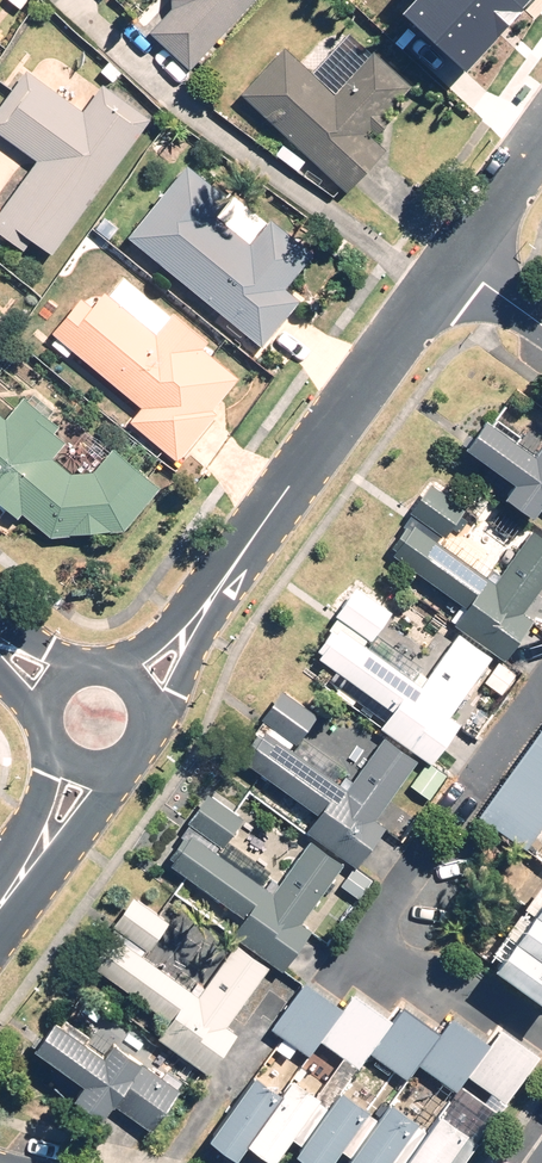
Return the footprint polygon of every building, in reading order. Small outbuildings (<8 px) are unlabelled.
[(253,0),(171,0),(171,9),(149,33),(189,70),(253,0)] [(400,15),(466,74),(528,5),(523,0),(414,0),(400,15)] [(284,47),(241,94),(347,192),(386,150),(367,132),(370,129),(376,135),(391,119),(385,113),(411,85),(374,51),(334,93),(284,47)] [(149,118),(102,85),(83,111),(25,70),(0,105),(0,134),(37,161),(0,213),(0,234),(23,250),(31,239),(52,254),(149,118)] [(187,166),(128,237),(262,347),(300,301),(285,289),(314,254),(270,218),(249,243),(225,224),(229,218),(220,210),(228,200),(187,166)] [(118,228),(104,216),(95,227),(109,239),(118,228)] [(80,297),(51,332),(141,408),(129,422),(176,461),(216,413),(212,410),(239,378),(202,348),(208,341),(173,312),(170,316),(123,277),(108,295),(104,291),(92,307),(80,297)] [(70,474),(52,459),(66,443),(53,432),(59,426),(24,397),(5,419),(0,415),(0,504),(18,518),(22,514),(31,521),(50,538),(124,531),(161,488),(113,448),(93,471),(70,474)] [(463,444),(512,480),(503,493),(532,514),(541,500),(541,501),(541,439),(532,452),(483,417),(463,444)] [(541,583),(541,536),(531,528),(494,581),(438,541),(463,506),(428,481),(407,510),(411,512),(388,544),(393,548),(390,553),(463,605),(451,622),(502,658),(532,618),(522,611),(541,583)] [(448,714),(490,655),(457,631),(421,683),(366,644),(390,610),(355,585),(334,613),(338,616),(315,648),(320,652),(317,657),(390,709),(378,726),(430,762),(459,722),(448,714)] [(375,818),(416,760),(382,736),(346,787),(335,779),(343,767),(299,736),(316,712),(281,688),(260,718),(268,724),(262,734),(257,730),(241,752),(246,756),(243,761),(317,812),(305,829),(355,865),(384,824),(375,818)] [(475,812),(524,847),(541,823),(541,720),(475,812)] [(300,921),(342,863),(309,839),(272,890),(216,850),(241,816),(206,791),(185,820),(189,823),(163,859),(241,914),(229,931),(281,968),(310,928),(300,921)] [(538,881),(522,903),(529,908),(490,962),(541,1000),(541,884),(538,881)] [(98,961),(95,966),(167,1019),(155,1035),(206,1072),(235,1032),(225,1025),(268,966),(234,941),(202,986),(195,981),(190,989),(142,955),(167,920),(132,895),(111,925),(114,927),(92,957),(98,961)] [(342,1006),(303,979),(269,1026),(308,1054),(319,1039),(358,1066),(369,1051),(406,1078),(417,1062),(455,1088),(465,1074),(504,1102),(539,1053),(500,1025),(488,1042),(450,1015),(440,1030),(402,1003),(391,1019),(352,991),(342,1006)] [(50,1018),(31,1046),(80,1081),(71,1094),(100,1115),(110,1102),(149,1130),(178,1089),(177,1088),(181,1082),(165,1071),(161,1077),(110,1040),(101,1053),(50,1018)] [(278,1089),(252,1071),(206,1136),(234,1156),(245,1141),(270,1159),(317,1093),(289,1073),(278,1089)] [(339,1086),(293,1151),(310,1162),(326,1162),(366,1106),(339,1086)] [(388,1098),(342,1162),(343,1162),(385,1162),(416,1118),(388,1098)] [(437,1110),(399,1162),(440,1162),(465,1129),(437,1110)]
